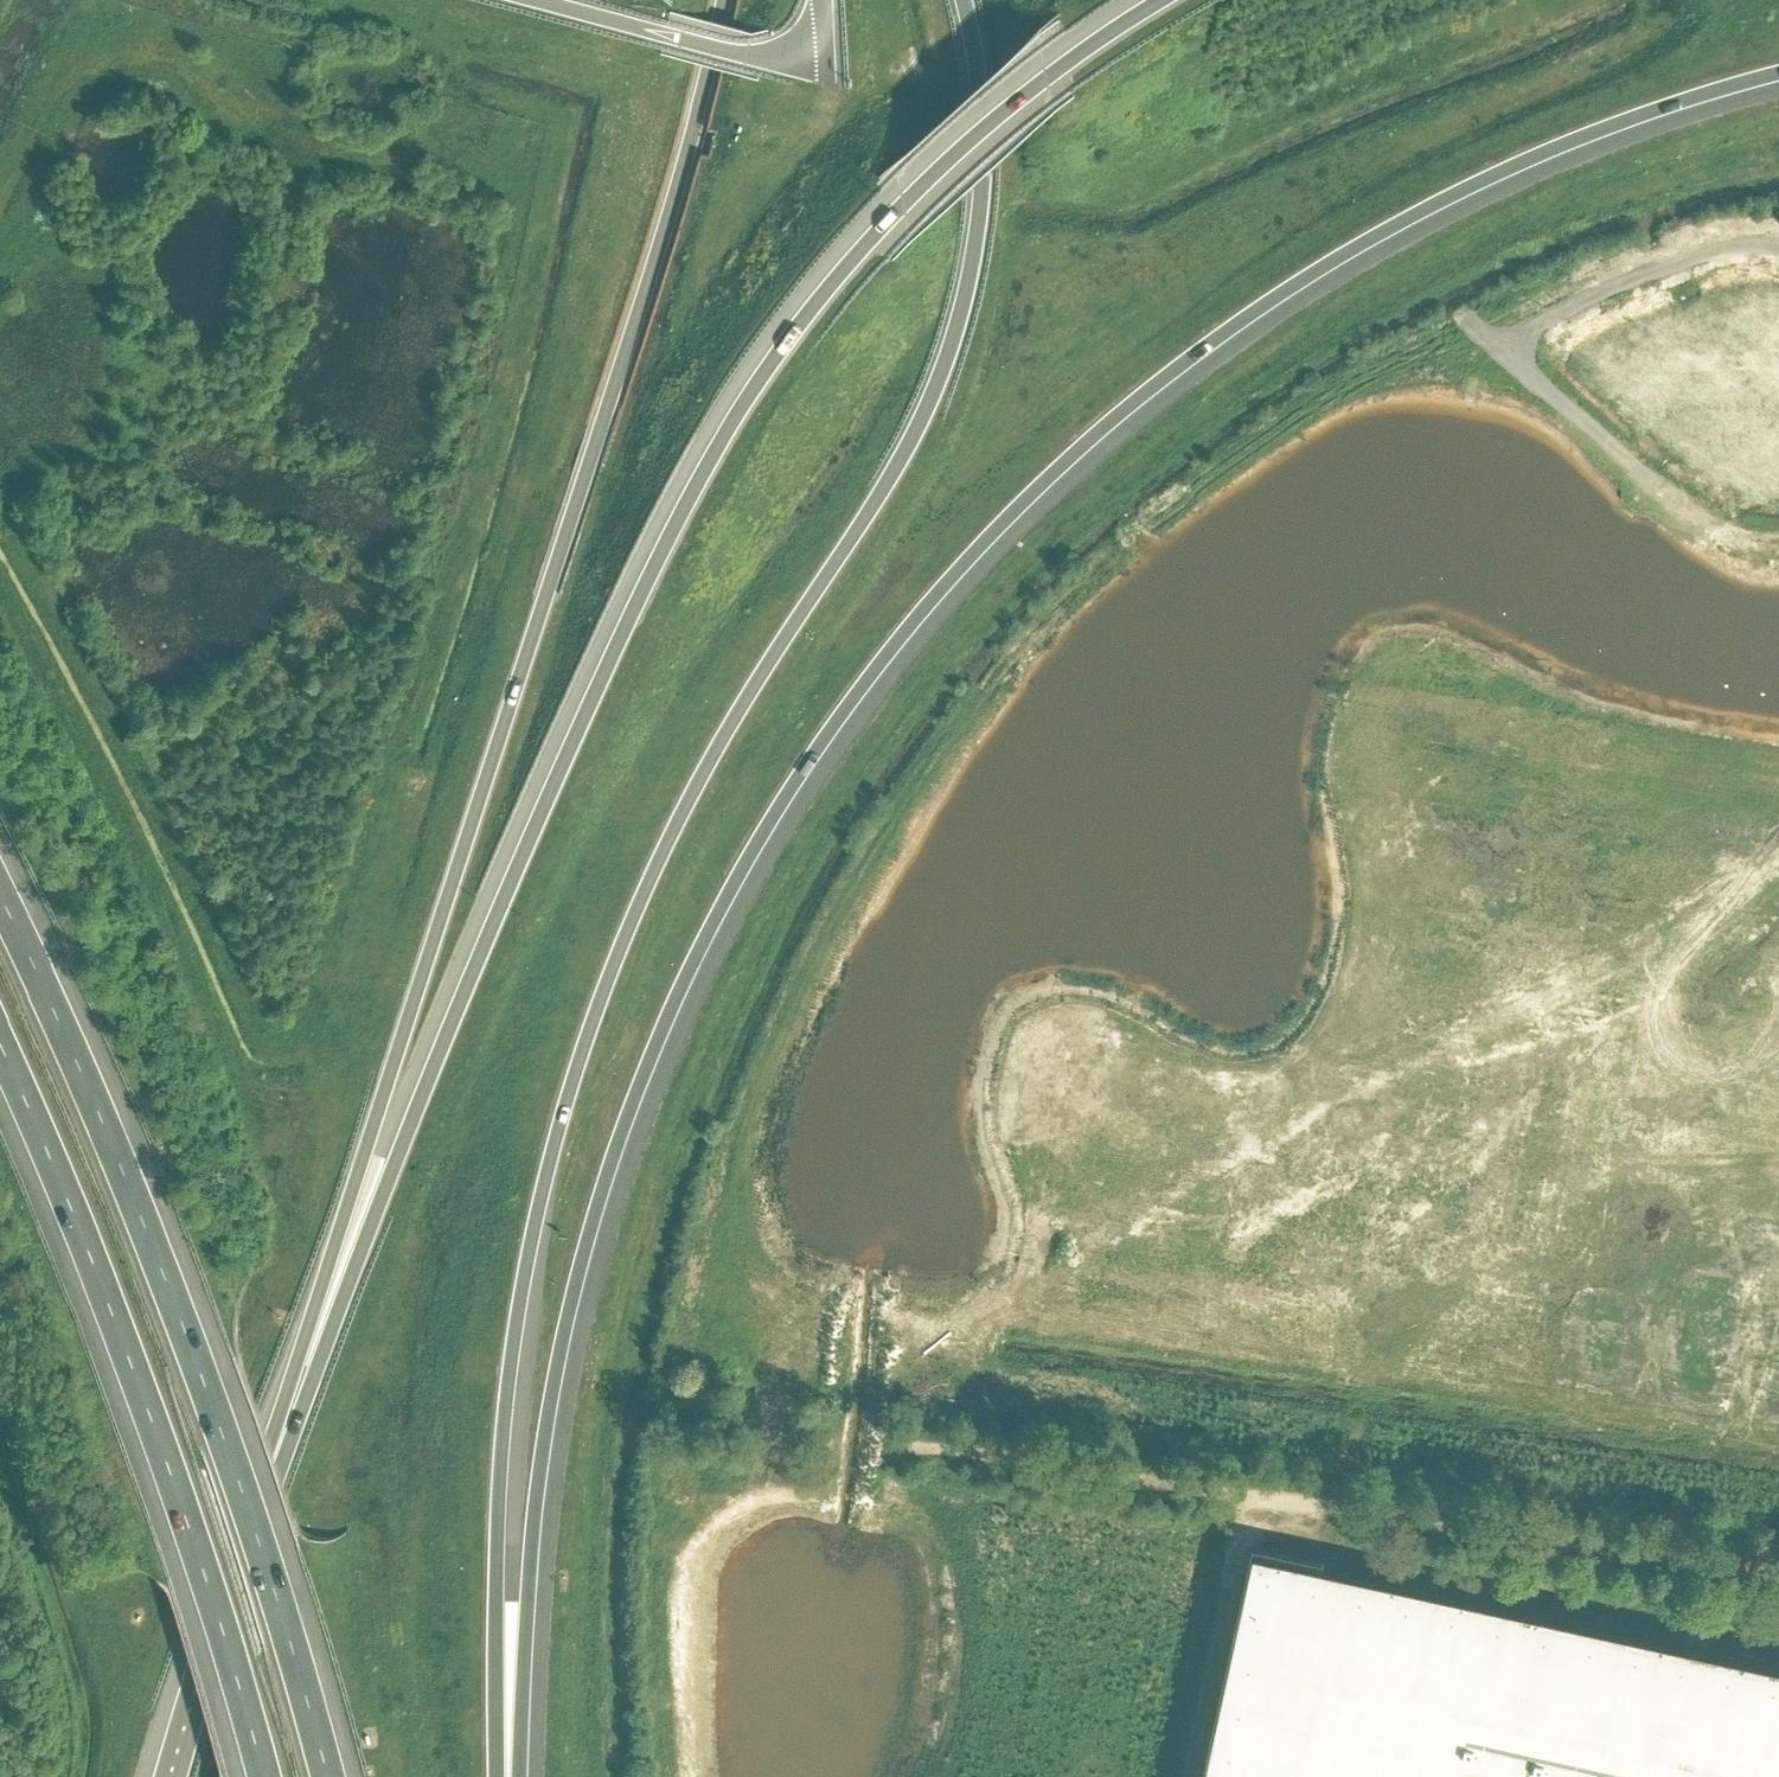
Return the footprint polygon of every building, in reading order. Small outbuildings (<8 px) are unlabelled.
[(1252,1548),(1202,1776),(1778,1776),(1778,1663),(1252,1548)]
